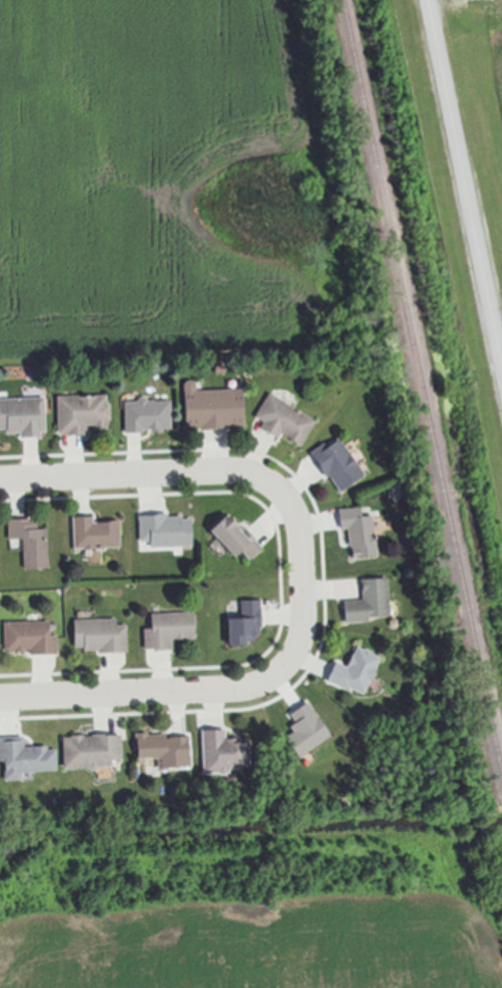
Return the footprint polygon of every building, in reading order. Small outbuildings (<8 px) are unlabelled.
[(198,391),(198,382),(188,382),(190,429),(249,427),(247,389),(198,391)] [(262,427),(282,438),(284,434),(304,446),(319,421),(272,392),(257,417),(266,422),(262,427)] [(60,396),(61,435),(90,435),(89,428),(112,427),(111,395),(60,396)] [(0,400),(0,428),(0,430),(8,429),(8,434),(23,433),(23,437),(48,436),(46,397),(0,400)] [(173,400),(127,401),(128,432),(174,431),(173,400)] [(367,478),(346,438),(330,447),(328,444),(316,450),(340,493),(367,478)] [(380,556),(376,516),(365,517),(364,507),(343,509),(345,529),(353,529),(356,558),(380,556)] [(196,546),(195,515),(140,516),(141,542),(153,541),(153,547),(196,546)] [(217,532),(243,557),(246,553),(254,561),(268,547),(234,515),(217,532)] [(75,517),(76,548),(122,548),(121,521),(96,522),(95,517),(75,517)] [(26,569),(50,568),(49,529),(37,529),(36,519),(10,519),(11,539),(25,539),(26,569)] [(390,578),(365,579),(366,601),(348,601),(349,623),(372,623),(372,617),(391,616),(390,578)] [(264,600),(244,601),(244,618),(235,618),(236,645),(254,645),(254,640),(265,639),(264,600)] [(147,650),(175,649),(175,639),(198,639),(198,613),(155,613),(155,629),(147,629),(147,650)] [(130,651),(129,625),(119,625),(119,619),(77,620),(78,652),(130,651)] [(6,623),(7,652),(32,651),(32,655),(59,654),(59,635),(53,636),(52,622),(6,623)] [(332,681),(368,696),(384,656),(360,646),(351,668),(339,663),(332,681)] [(299,723),(293,727),(297,734),(291,737),(303,757),(335,737),(314,701),(293,714),(299,723)] [(207,772),(253,770),(252,739),(229,740),(229,729),(205,730),(207,772)] [(195,766),(193,736),(169,737),(168,733),(139,735),(140,758),(160,757),(161,769),(195,766)] [(68,769),(115,768),(115,760),(125,760),(125,735),(67,736),(68,769)] [(61,771),(60,747),(28,748),(27,737),(1,738),(2,761),(9,761),(10,781),(25,780),(25,773),(61,771)]
